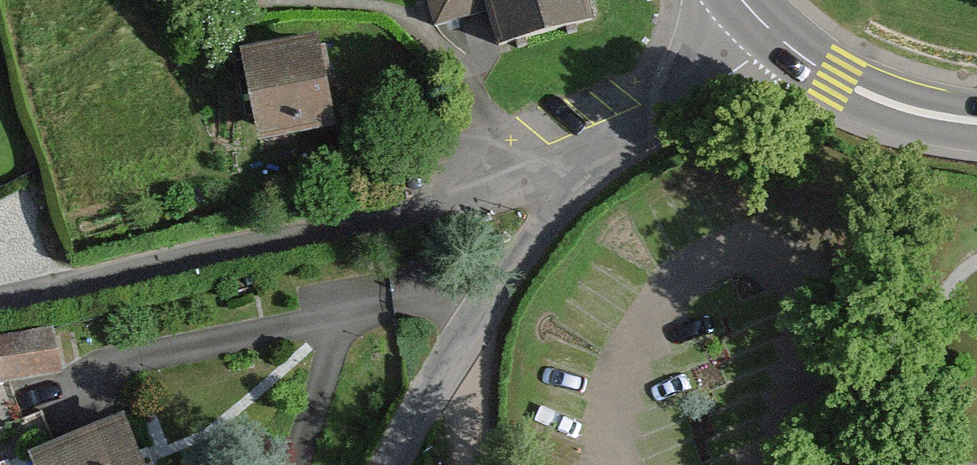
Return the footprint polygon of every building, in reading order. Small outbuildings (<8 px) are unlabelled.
[(437,27),(481,14),(491,48),(599,17),(594,0),(429,0),(437,27)] [(313,41),(234,54),(250,144),(328,130),(313,41)] [(62,364),(51,320),(0,333),(0,380),(62,364)] [(29,446),(36,464),(149,464),(125,407),(29,446)]
